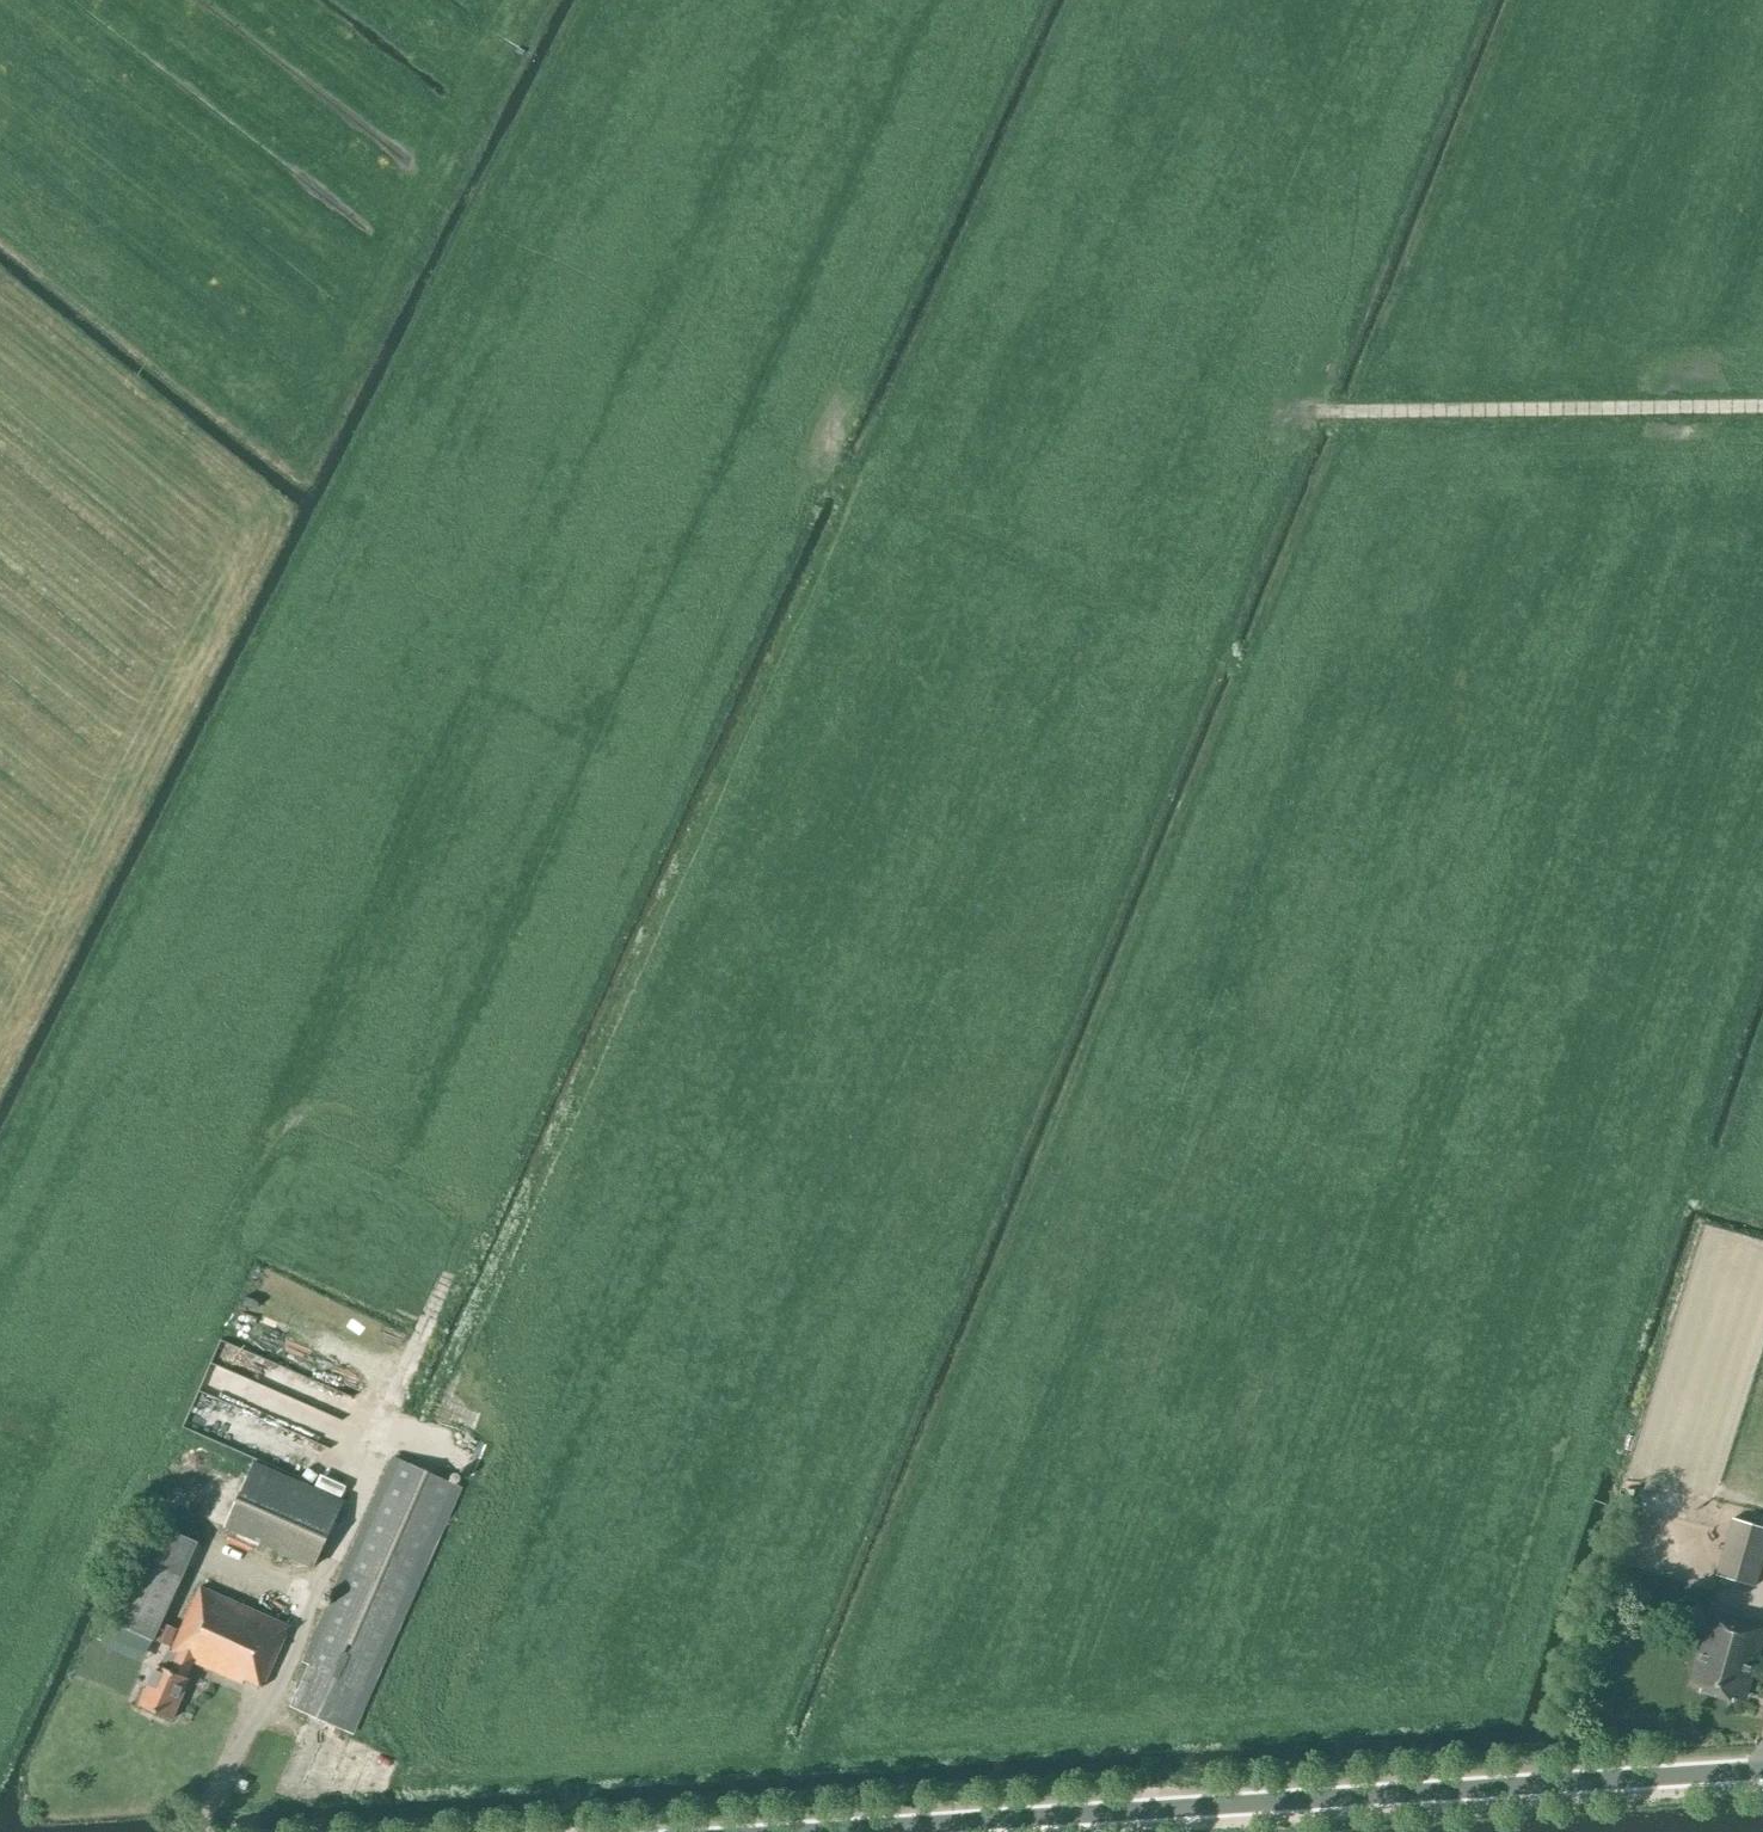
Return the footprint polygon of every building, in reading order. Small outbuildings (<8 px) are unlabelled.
[(200,1402),(187,1426),(204,1435),(217,1411),(200,1402)] [(351,1733),(457,1486),(394,1459),(305,1666),(308,1667),(290,1707),(351,1733)] [(342,1498),(253,1461),(225,1530),(314,1567),(342,1498)] [(1733,1519),(1717,1575),(1755,1587),(1762,1559),(1762,1527),(1733,1519)] [(152,1643),(198,1541),(154,1521),(109,1624),(152,1643)] [(157,1665),(139,1705),(172,1719),(190,1679),(188,1678),(195,1664),(243,1685),(245,1680),(264,1688),(290,1627),(203,1589),(175,1653),(169,1650),(162,1667),(157,1665)] [(1688,1684),(1701,1688),(1700,1691),(1732,1700),(1734,1691),(1747,1695),(1762,1642),(1762,1624),(1711,1608),(1688,1684)]
